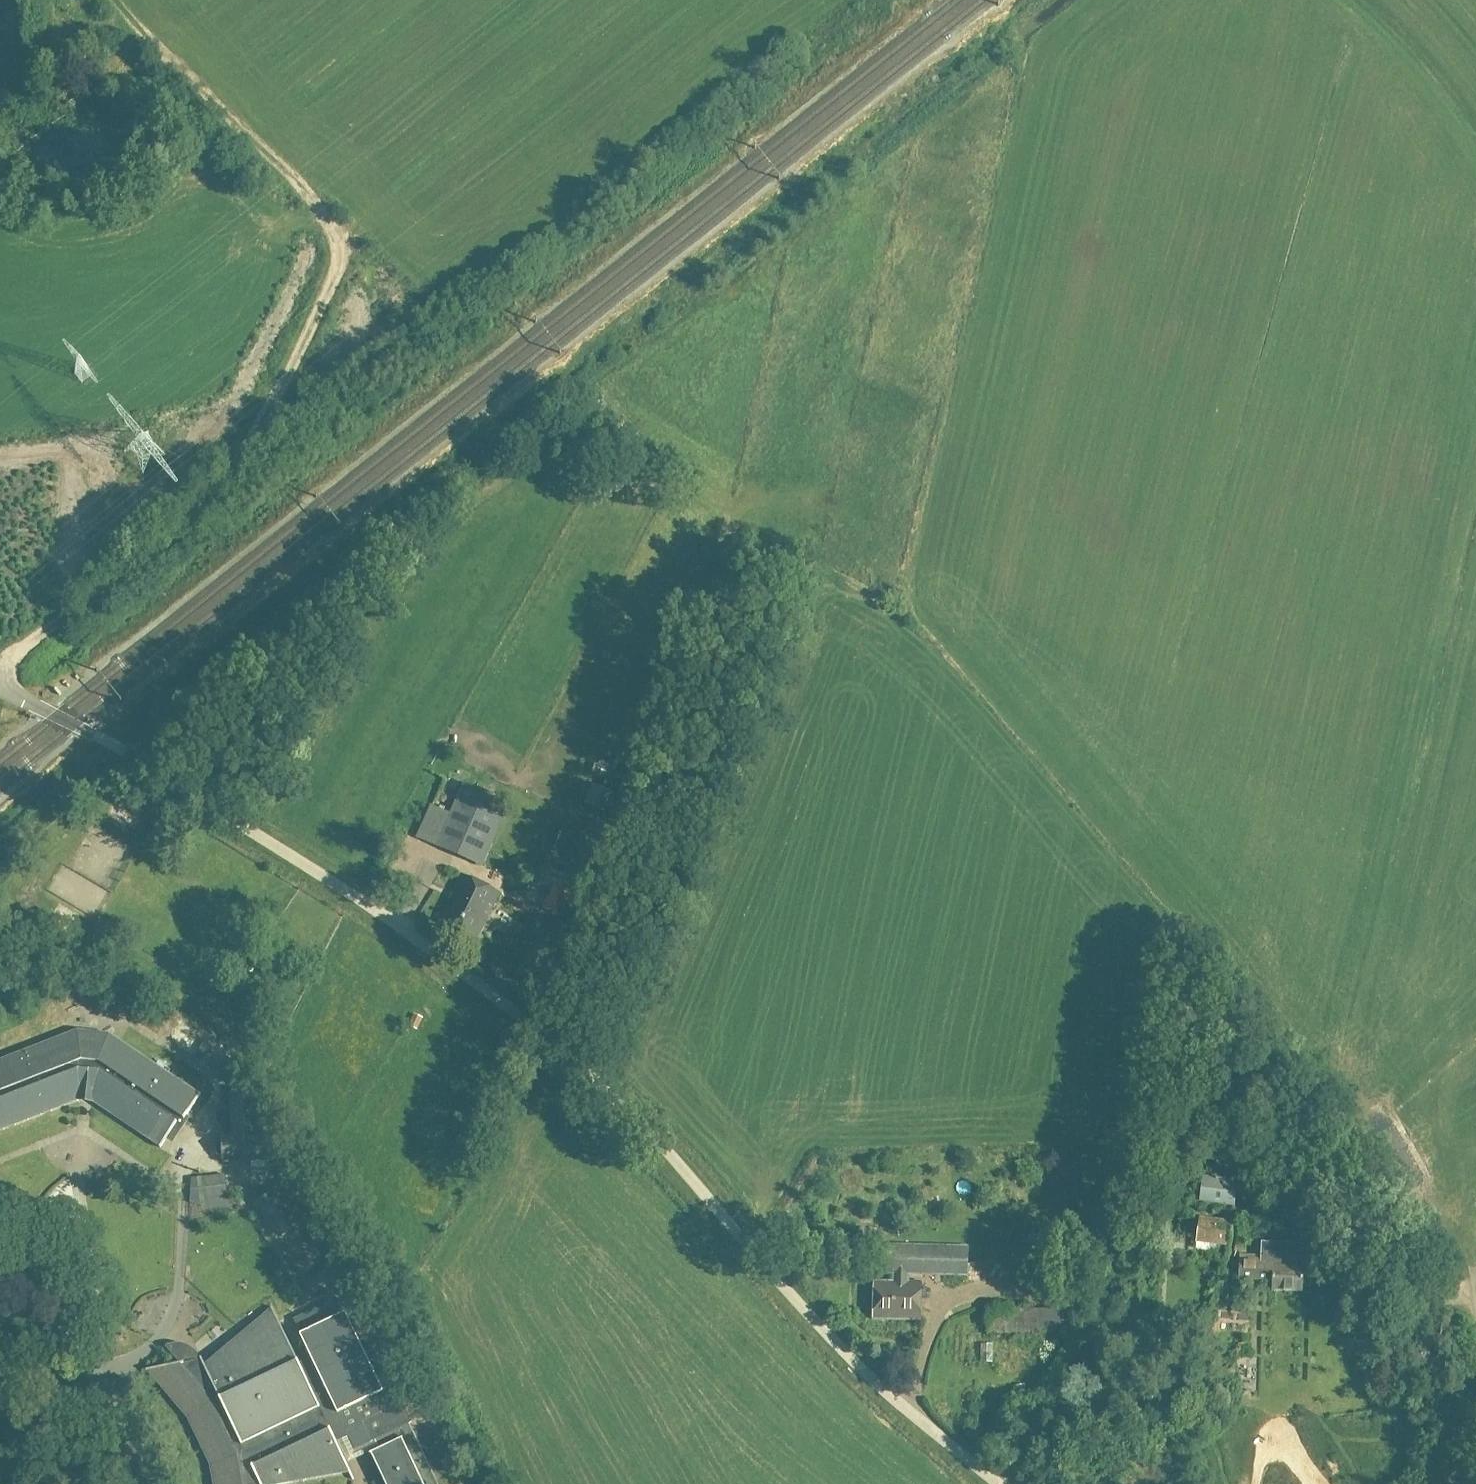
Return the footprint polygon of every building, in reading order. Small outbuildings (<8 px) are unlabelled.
[(438,844),(480,863),(507,803),(466,784),(438,844)] [(478,939),(499,893),(461,875),(440,920),(478,939)] [(561,914),(570,890),(556,885),(551,898),(547,897),(543,907),(561,914)] [(422,1018),(415,1014),(409,1025),(416,1028),(422,1018)] [(120,1040),(116,1046),(107,1039),(78,1036),(68,1040),(65,1034),(0,1060),(0,1131),(81,1099),(82,1090),(92,1091),(91,1100),(161,1147),(176,1123),(180,1125),(201,1094),(120,1040)] [(221,1108),(223,1133),(222,1133),(223,1159),(273,1156),(272,1131),(259,1131),(257,1091),(230,1092),(230,1108),(221,1108)] [(1200,1201),(1235,1206),(1238,1180),(1203,1176),(1200,1201)] [(300,1218),(278,1188),(259,1203),(281,1232),(281,1233),(282,1234),(283,1233),(282,1233),(300,1220),(301,1219),(301,1218),(300,1218)] [(1229,1245),(1232,1221),(1199,1217),(1196,1241),(1229,1245)] [(920,1320),(921,1284),(909,1284),(909,1274),(966,1276),(967,1249),(890,1247),(889,1274),(895,1274),(895,1284),(875,1283),(874,1319),(920,1320)] [(1300,1291),(1301,1257),(1292,1257),(1293,1248),(1268,1248),(1268,1256),(1237,1256),(1236,1280),(1270,1280),(1270,1290),(1300,1291)] [(375,1343),(363,1349),(345,1312),(300,1334),(312,1359),(300,1365),(272,1306),(271,1307),(271,1309),(261,1318),(260,1317),(259,1318),(260,1319),(250,1327),(249,1327),(248,1328),(249,1328),(238,1337),(238,1336),(237,1337),(238,1337),(227,1346),(226,1346),(227,1347),(216,1356),(216,1355),(215,1356),(216,1356),(205,1365),(201,1356),(200,1357),(198,1355),(197,1352),(195,1350),(192,1348),(191,1347),(188,1345),(186,1344),(184,1343),(181,1343),(180,1343),(178,1342),(175,1343),(172,1343),(169,1344),(168,1344),(165,1346),(180,1363),(146,1369),(146,1371),(148,1370),(152,1375),(152,1376),(153,1376),(161,1386),(162,1387),(171,1397),(170,1397),(171,1398),(171,1397),(180,1407),(179,1408),(180,1408),(188,1417),(187,1417),(188,1418),(188,1417),(193,1427),(192,1427),(193,1429),(193,1428),(199,1440),(199,1441),(205,1453),(205,1454),(210,1463),(210,1464),(210,1465),(211,1465),(213,1475),(212,1475),(212,1476),(213,1476),(214,1483),(278,1483),(291,1482),(292,1482),(292,1481),(305,1479),(306,1479),(319,1476),(319,1477),(321,1477),(320,1476),(334,1474),(335,1474),(335,1473),(349,1471),(353,1479),(354,1478),(336,1441),(348,1435),(353,1445),(355,1449),(359,1447),(370,1442),(375,1439),(379,1448),(370,1453),(370,1454),(371,1453),(371,1454),(372,1453),(376,1462),(375,1462),(375,1463),(376,1462),(380,1471),(379,1471),(380,1472),(381,1472),(385,1480),(384,1480),(384,1481),(385,1481),(387,1483),(438,1483),(409,1423),(412,1422),(375,1343)] [(1061,1332),(1061,1308),(989,1309),(989,1333),(1061,1332)]
